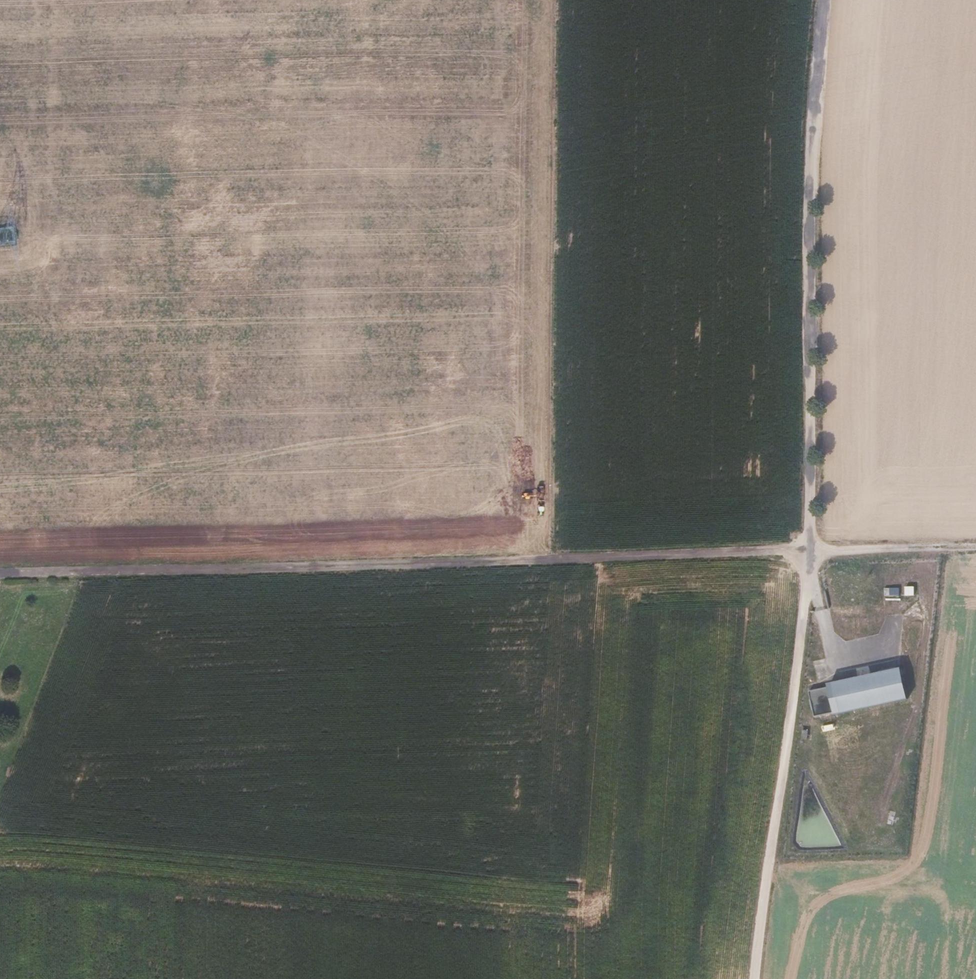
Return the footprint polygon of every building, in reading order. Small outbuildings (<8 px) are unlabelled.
[(829,684),(807,689),(813,715),(835,710),(835,713),(905,697),(898,667),(828,682),(829,684)]
